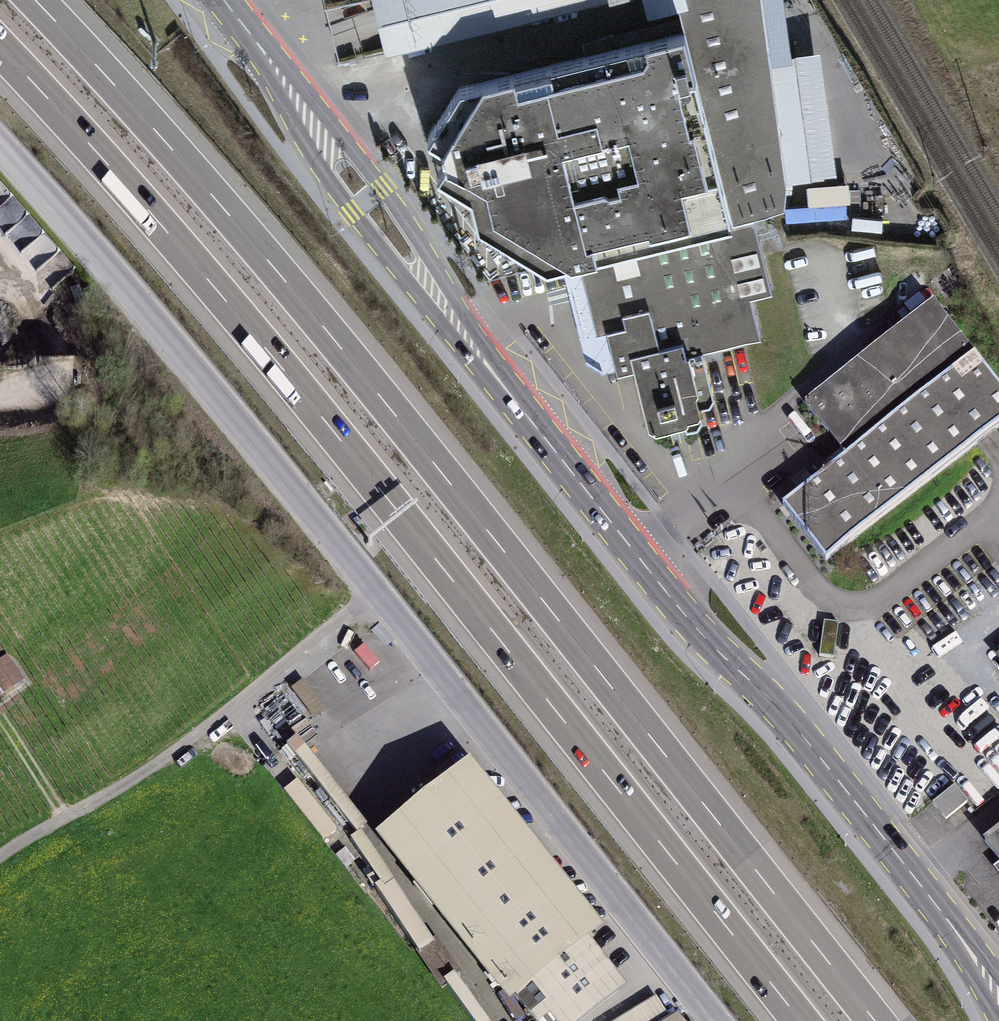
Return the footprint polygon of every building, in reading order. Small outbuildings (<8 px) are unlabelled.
[(393,55),(625,0),(380,0),(393,55)] [(738,224),(758,220),(796,211),(771,0),(684,0),(692,31),(738,224)] [(738,224),(692,31),(467,84),(448,115),(431,141),(456,156),(441,180),(474,200),(481,232),(548,269),(565,265),(738,224)] [(738,224),(565,265),(593,382),(636,372),(652,437),(724,420),(709,354),(769,340),(758,296),(775,292),(758,220),(738,224)] [(826,557),(986,434),(998,425),(998,385),(934,301),(806,399),(847,452),(783,501),(826,557)] [(0,666),(0,685),(11,698),(27,686),(7,660),(0,666)] [(388,840),(519,1007),(524,1003),(538,1020),(605,1020),(638,996),(598,945),(613,934),(481,767),(388,840)] [(932,801),(946,817),(968,798),(955,783),(932,801)] [(985,836),(998,854),(998,825),(985,836)] [(660,1002),(629,1020),(672,1020),(660,1002)]
